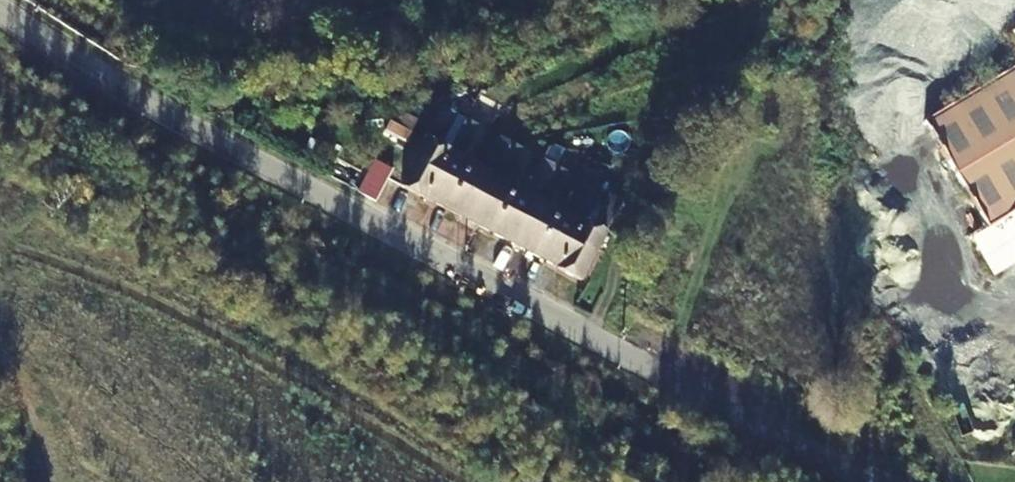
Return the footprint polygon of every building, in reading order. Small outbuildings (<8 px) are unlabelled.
[(925,126),(988,232),(1014,216),(1014,72),(925,126)] [(442,108),(400,186),(423,198),(448,150),(440,146),(455,115),(442,108)] [(408,143),(415,121),(393,114),(386,136),(408,143)] [(448,150),(423,198),(446,210),(471,162),(463,157),(478,127),(464,119),(448,150)] [(471,162),(446,210),(470,222),(511,144),(497,137),(481,167),(471,162)] [(508,181),(523,151),(511,144),(470,222),(491,233),(515,185),(508,181)] [(512,244),(543,185),(553,167),(541,160),(526,191),(515,185),(491,233),(512,244)] [(361,194),(378,200),(390,167),(373,161),(361,194)] [(568,175),(553,167),(543,185),(512,244),(536,257),(561,209),(552,204),(568,175)] [(599,191),(585,183),(569,213),(561,209),(536,257),(559,268),(584,221),(599,191)] [(584,221),(559,268),(580,280),(621,203),(608,196),(592,226),(584,221)] [(988,232),(973,241),(994,276),(1014,263),(1014,216),(988,232)]
